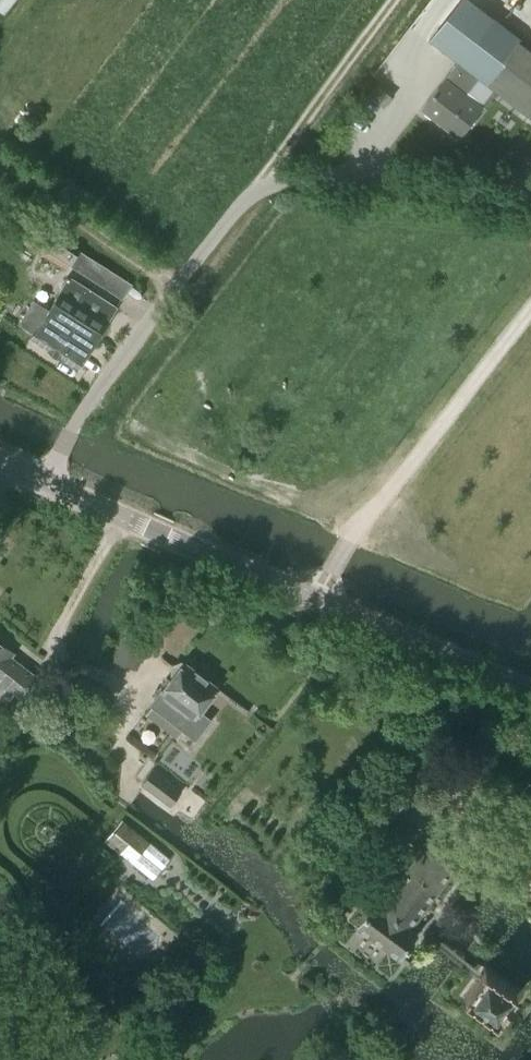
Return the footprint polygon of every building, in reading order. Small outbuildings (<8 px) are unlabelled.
[(13,0),(0,0),(0,9),(4,12),(13,0)] [(420,108),(459,137),(483,105),(483,104),(494,89),(486,83),(524,34),(514,26),(512,28),(493,14),(494,13),(476,0),(459,0),(429,39),(458,61),(446,75),(445,75),(420,108)] [(69,264),(77,252),(24,219),(16,231),(46,250),(44,253),(67,268),(69,264)] [(31,300),(15,324),(19,327),(31,335),(30,336),(78,367),(117,305),(69,274),(46,310),(31,300)] [(14,693),(25,702),(42,680),(11,656),(14,651),(0,640),(0,710),(14,693)] [(219,686),(184,659),(151,704),(196,738),(210,719),(200,711),(219,686)] [(182,789),(153,768),(140,783),(170,805),(182,789)] [(122,818),(103,841),(153,879),(171,857),(122,818)] [(388,891),(380,902),(375,899),(355,925),(408,966),(416,956),(406,948),(418,932),(411,926),(457,864),(427,839),(398,880),(385,871),(377,883),(388,891)] [(122,886),(88,923),(135,965),(168,927),(122,886)] [(483,971),(466,995),(497,1018),(516,989),(486,968),(483,971)]
